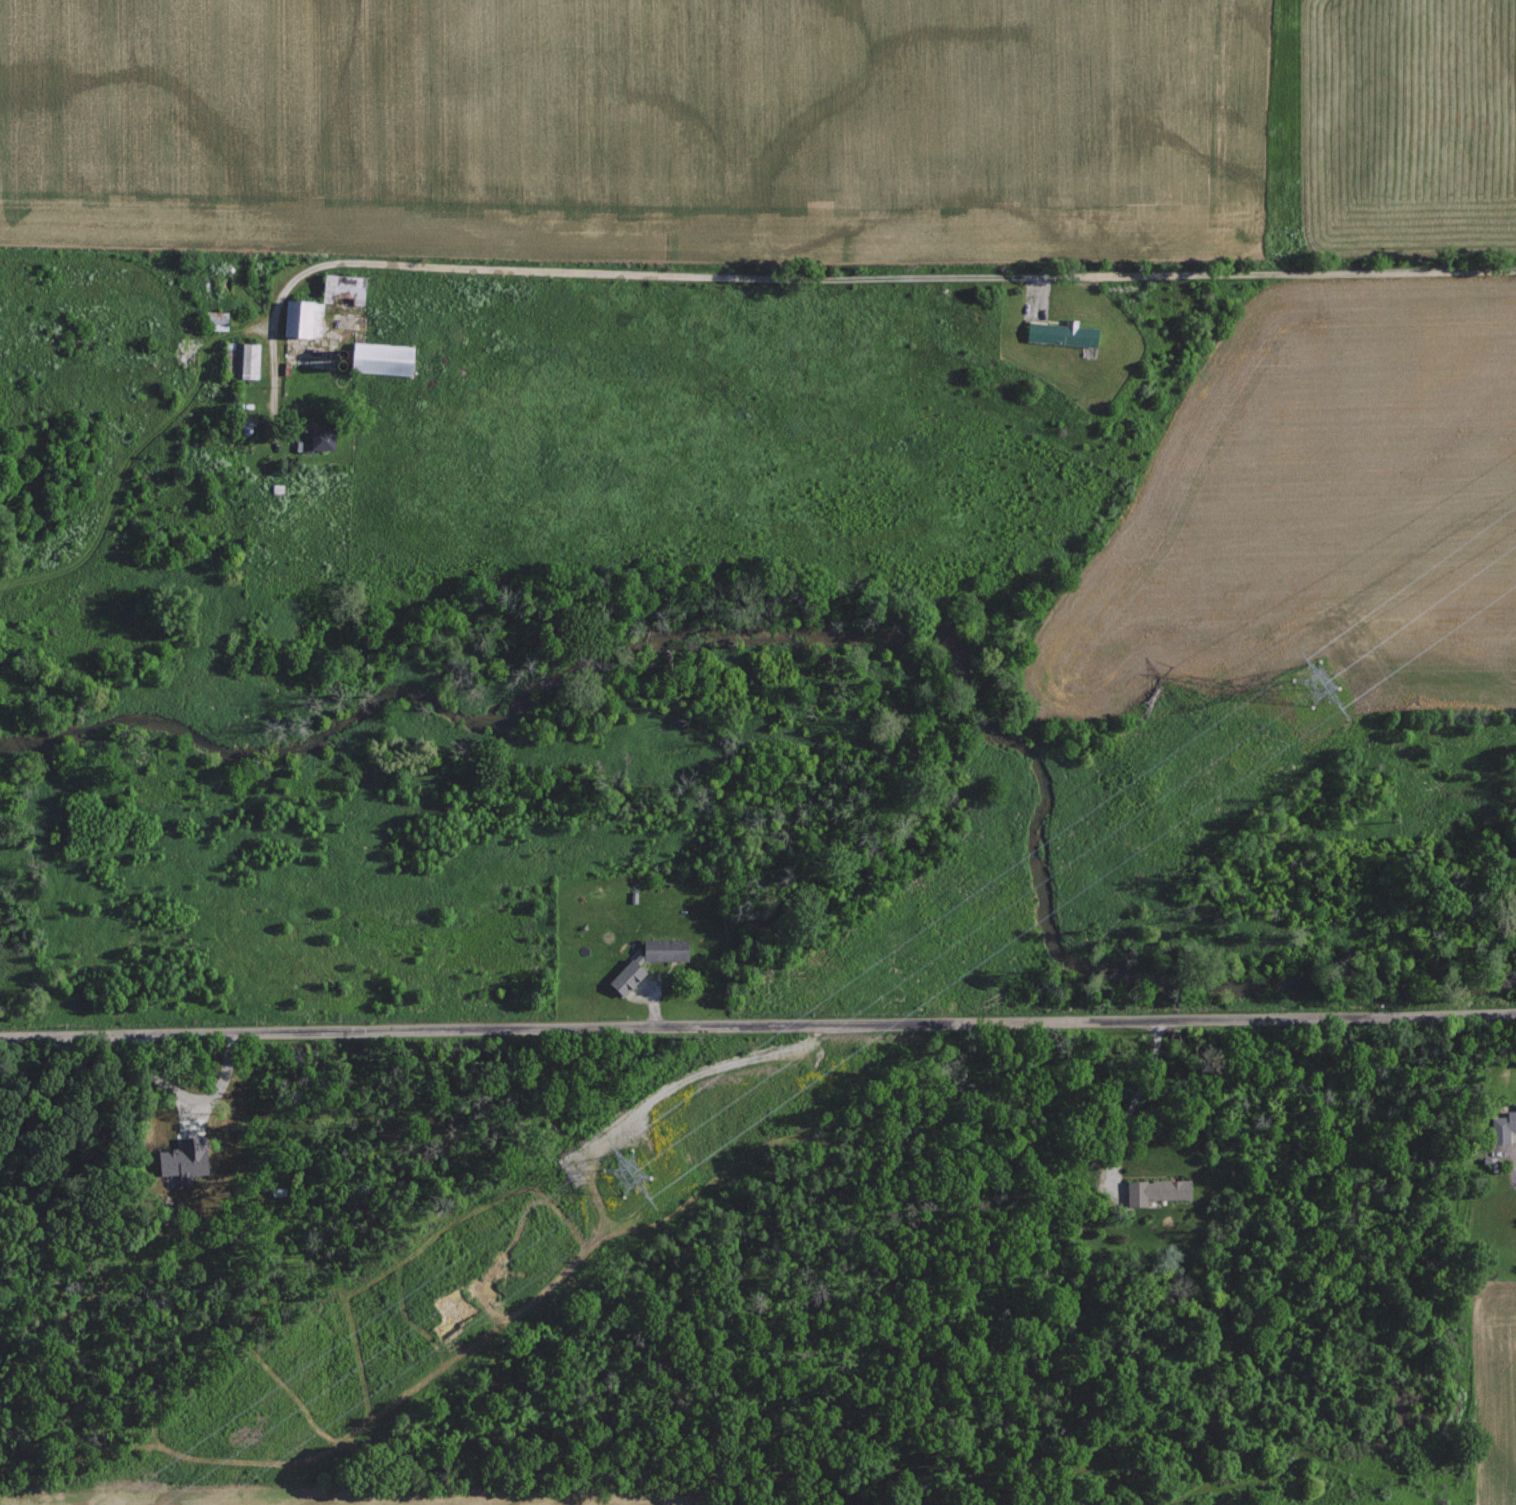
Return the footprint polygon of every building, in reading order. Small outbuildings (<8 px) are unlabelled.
[(319,301),(361,306),(364,278),(322,273),(319,301)] [(308,337),(309,301),(283,300),(281,336),(308,337)] [(227,330),(227,312),(205,312),(204,330),(227,330)] [(309,336),(317,336),(318,315),(310,315),(309,336)] [(1064,325),(1026,321),(1024,340),(1093,347),(1095,328),(1076,326),(1076,320),(1065,319),(1064,325)] [(258,379),(258,343),(238,343),(238,379),(258,379)] [(414,345),(350,343),(349,373),(413,375),(414,345)] [(684,938),(640,940),(640,949),(632,958),(628,958),(605,983),(620,997),(644,971),(634,962),(685,960),(684,938)] [(1512,1103),(1512,1111),(1504,1111),(1504,1117),(1489,1117),(1489,1145),(1506,1144),(1506,1130),(1515,1130),(1515,1103),(1512,1103)] [(1188,1199),(1188,1180),(1124,1181),(1125,1207),(1144,1206),(1144,1200),(1188,1199)]
